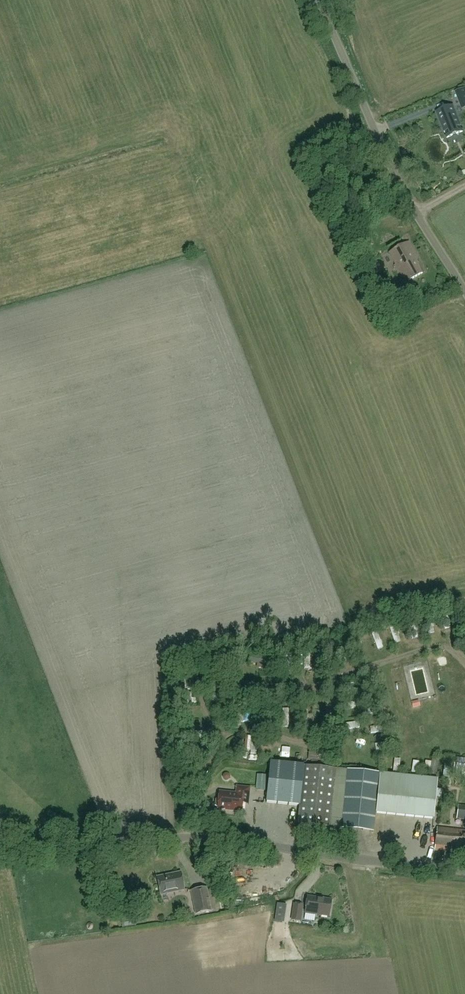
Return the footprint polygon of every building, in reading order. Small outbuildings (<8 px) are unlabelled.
[(447,138),(463,132),(453,107),(437,113),(447,138)] [(404,283),(423,273),(416,261),(418,260),(408,242),(389,253),(395,265),(394,265),(404,283)] [(398,295),(382,302),(386,310),(396,305),(395,303),(400,300),(398,295)] [(374,634),(380,650),(386,648),(379,632),(374,634)] [(360,657),(365,655),(361,639),(356,641),(360,657)] [(214,660),(208,662),(213,679),(219,677),(214,660)] [(344,711),(357,709),(356,703),(343,705),(344,711)] [(245,723),(248,707),(242,706),(239,722),(245,723)] [(315,723),(315,715),(306,714),(305,723),(315,723)] [(250,755),(260,755),(259,736),(249,737),(250,755)] [(300,806),(300,807),(298,823),(373,831),(375,813),(434,820),(438,780),(271,762),(267,802),(300,806)] [(454,765),(453,776),(464,778),(464,766),(454,765)] [(267,789),(269,776),(260,775),(258,788),(267,789)] [(217,807),(230,809),(230,810),(241,811),(242,802),(247,802),(247,804),(249,788),(237,787),(236,794),(219,792),(218,799),(216,799),(215,800),(215,805),(216,806),(217,806),(217,807)] [(456,818),(464,819),(464,806),(457,805),(456,818)] [(436,827),(434,849),(464,853),(464,831),(436,827)] [(180,873),(156,878),(160,895),(183,890),(180,873)] [(205,888),(190,892),(195,914),(210,911),(205,888)] [(307,897),(305,913),(329,916),(331,900),(307,897)] [(285,905),(278,904),(275,921),(282,922),(285,905)] [(302,906),(294,905),(292,920),(299,922),(302,906)]
